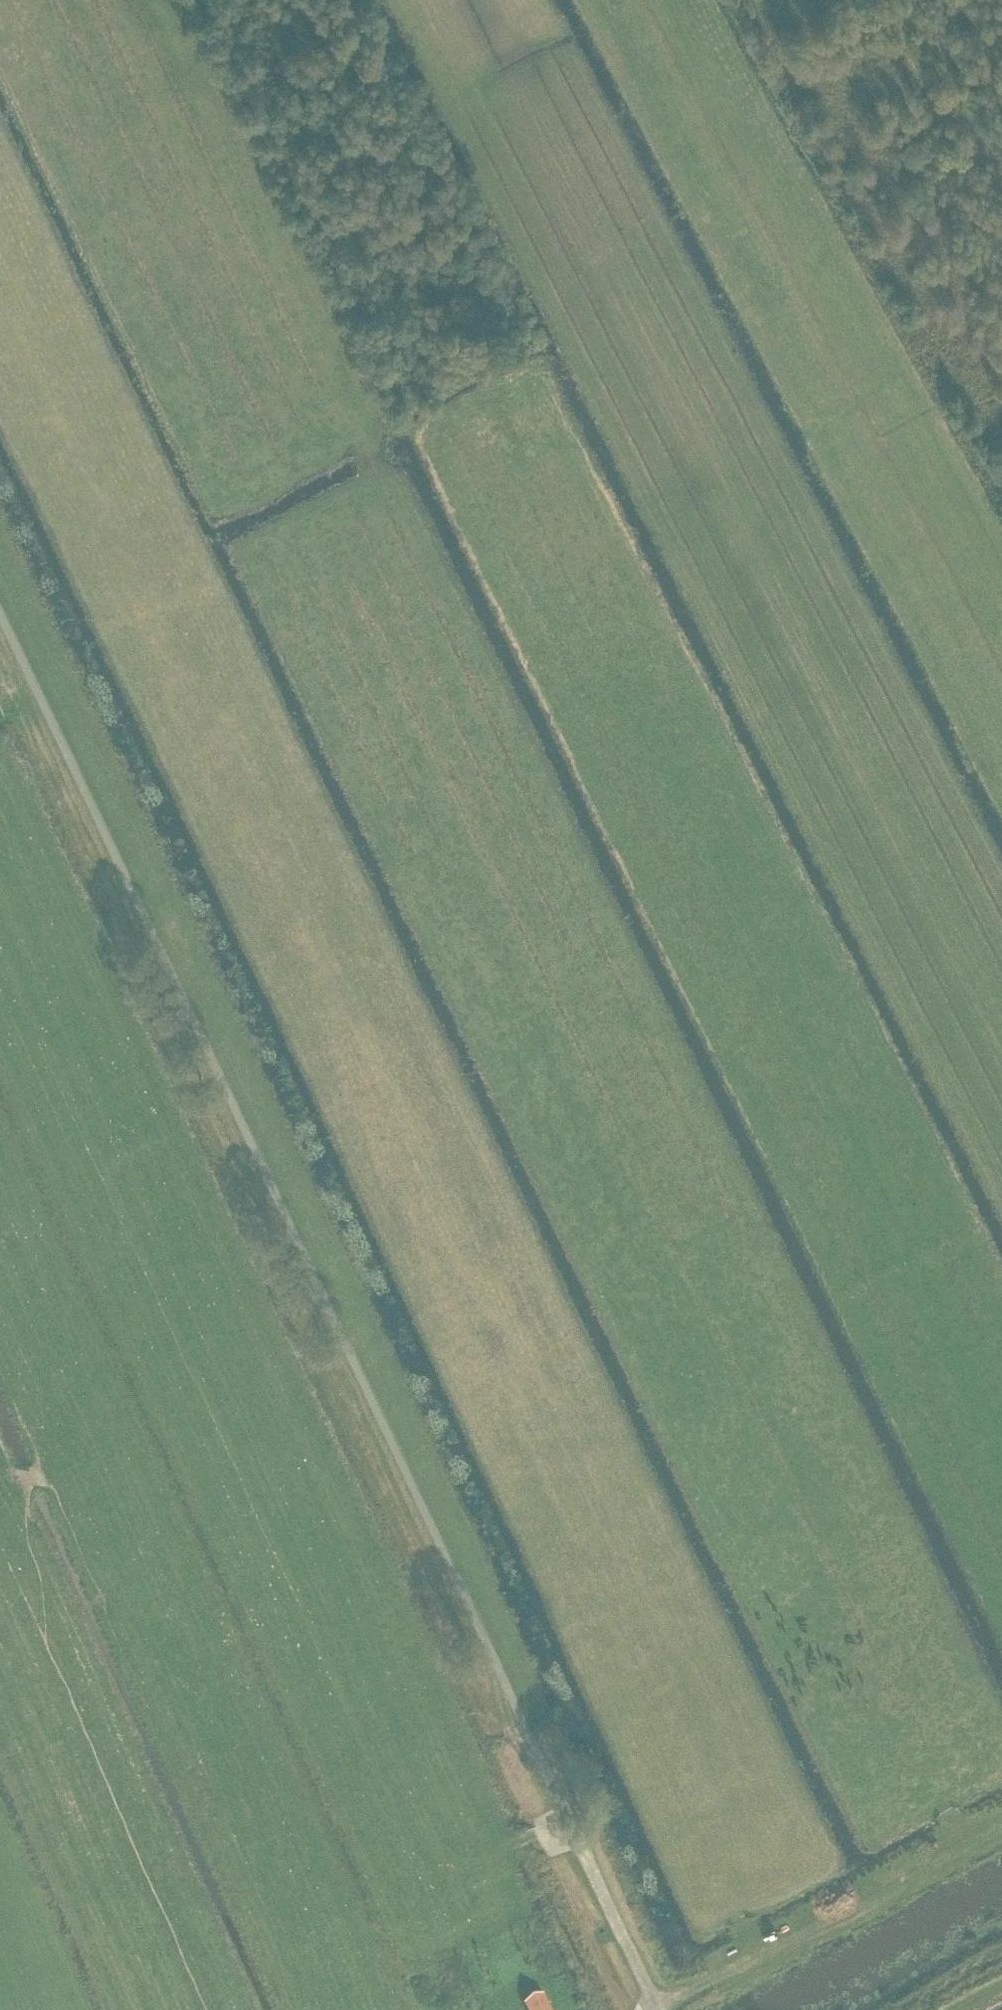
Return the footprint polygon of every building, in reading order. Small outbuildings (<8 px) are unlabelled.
[(528,2005),(530,2009),(552,2009),(546,1996),(528,2005)]
